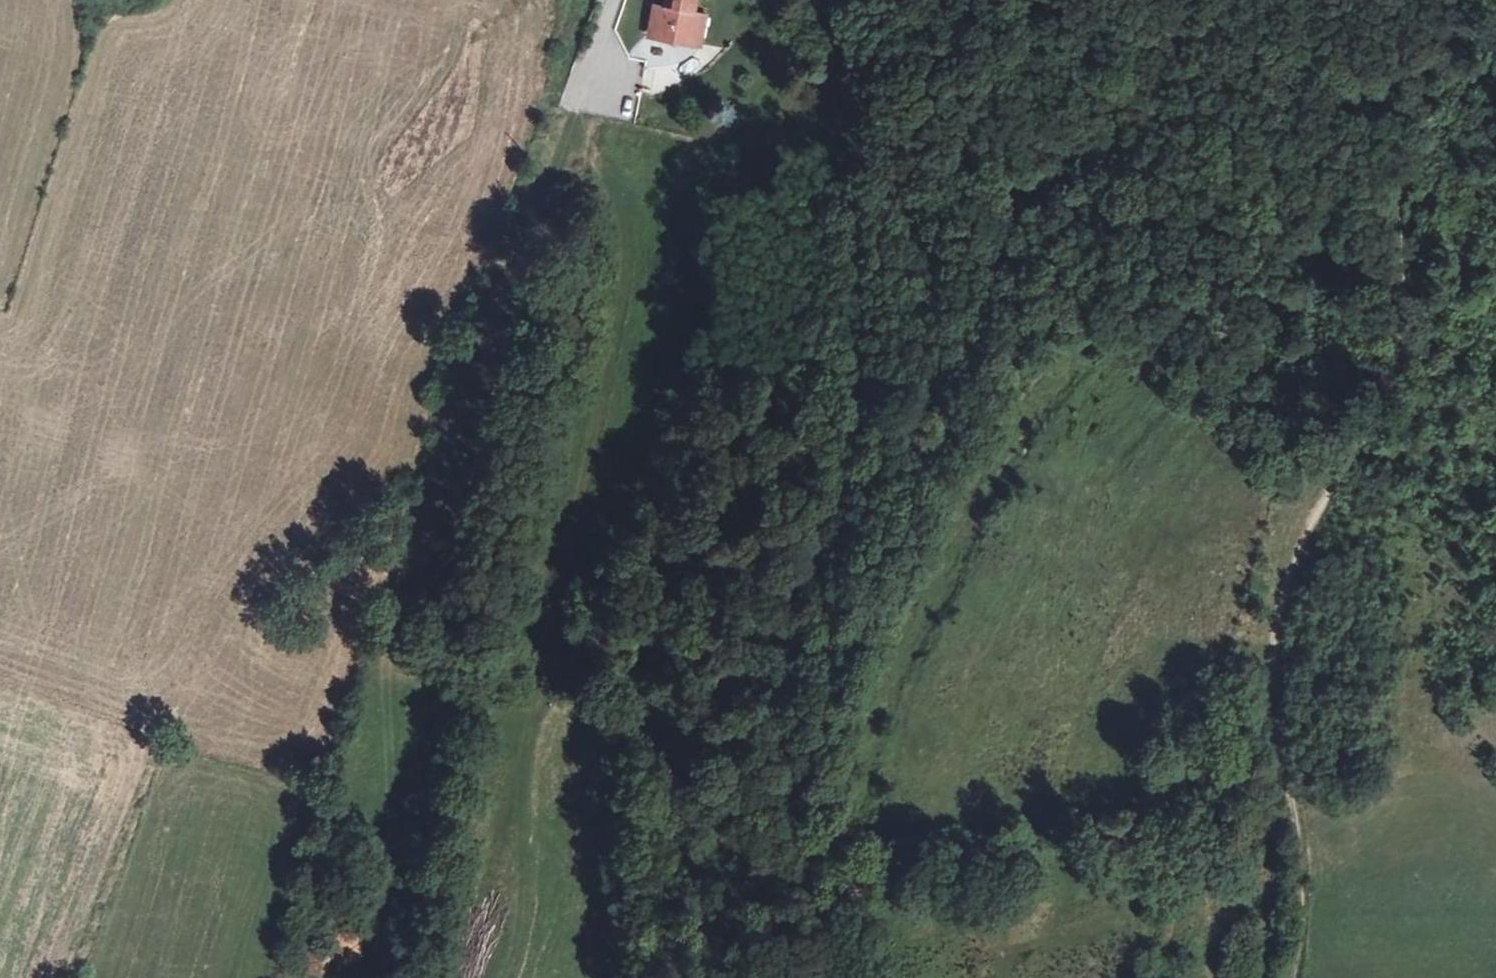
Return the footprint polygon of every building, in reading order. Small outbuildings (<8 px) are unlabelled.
[(658,2),(653,33),(705,41),(710,11),(699,9),(700,0),(671,0),(670,4),(658,2)]
